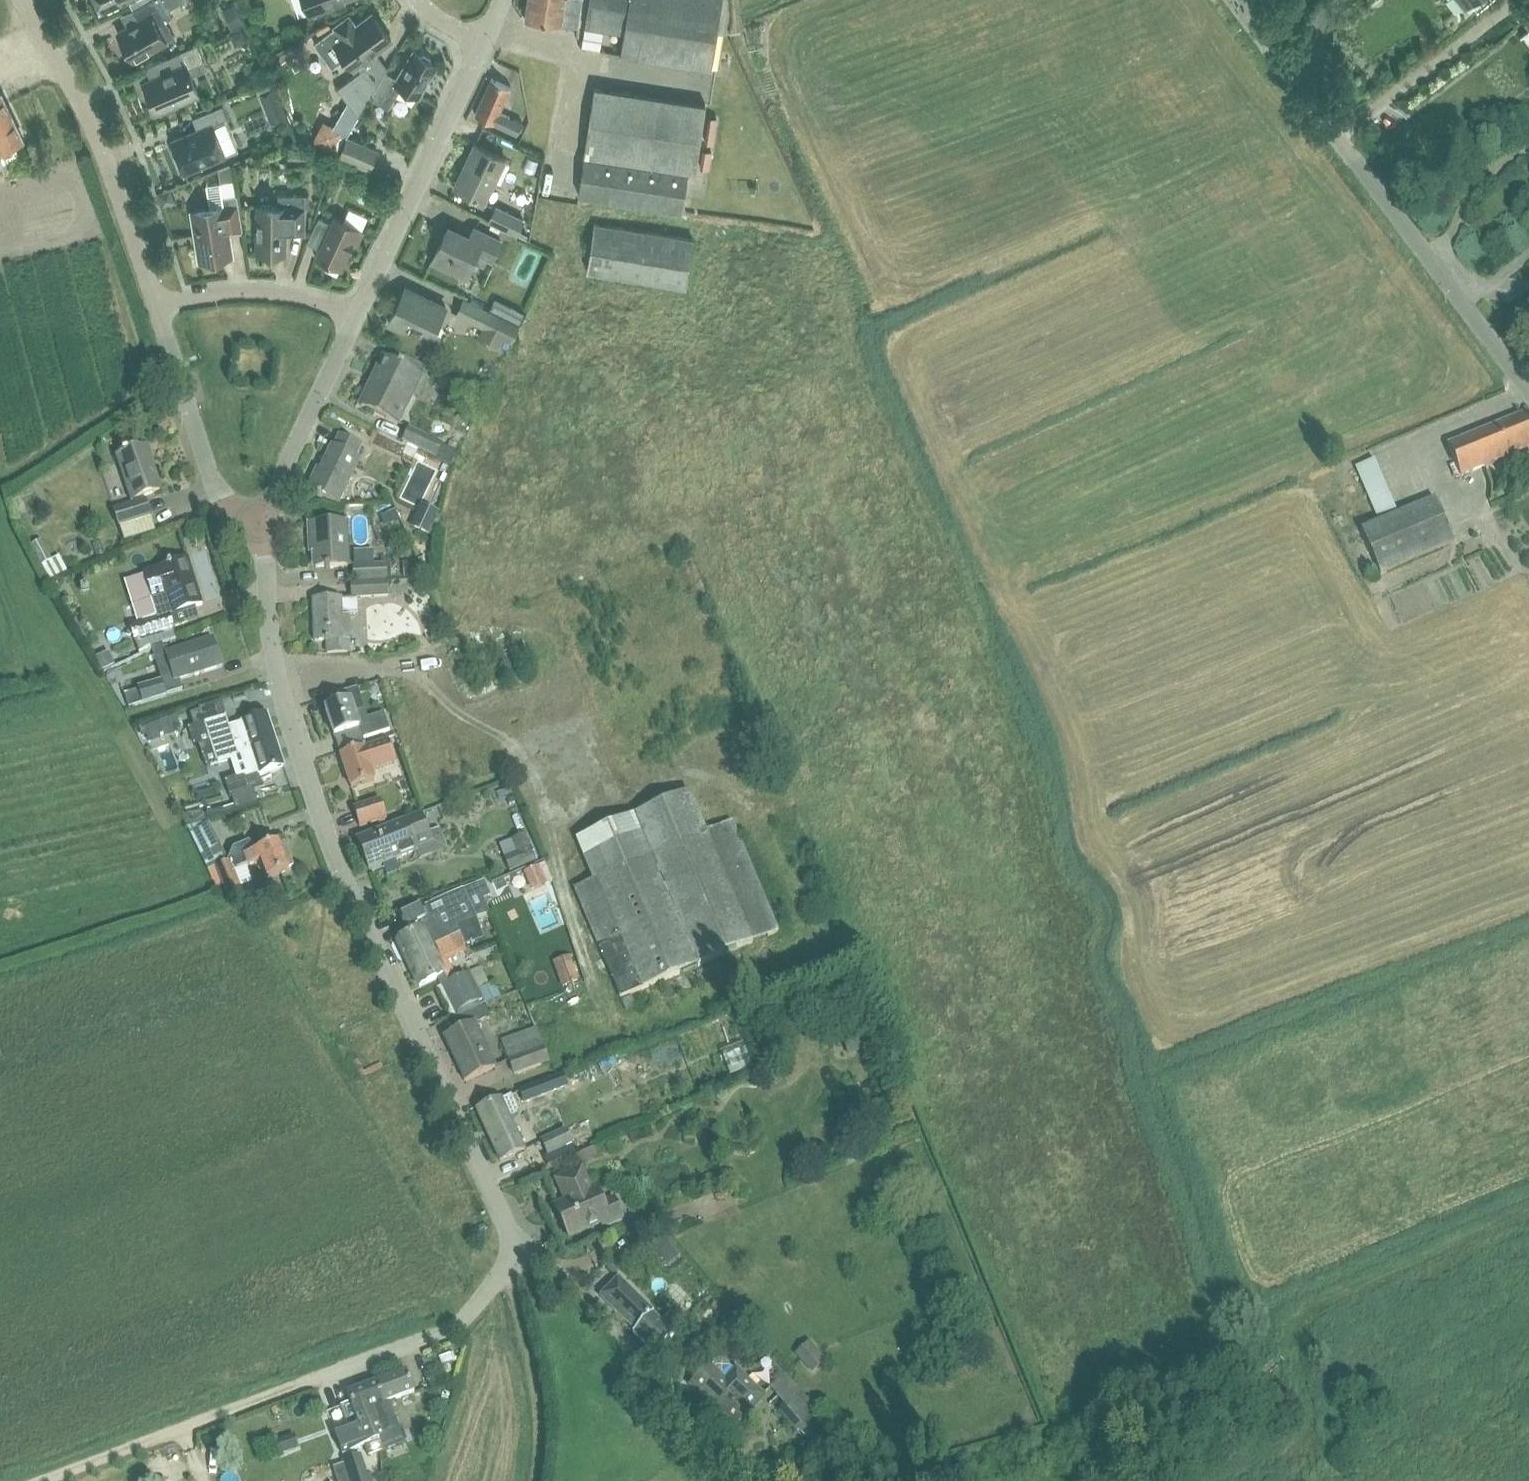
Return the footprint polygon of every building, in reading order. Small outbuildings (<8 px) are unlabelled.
[(103,10),(124,0),(98,0),(103,10)] [(117,32),(133,60),(151,50),(166,41),(157,25),(166,20),(172,17),(168,9),(184,0),(149,0),(132,9),(138,20),(117,32)] [(309,14),(326,8),(345,1),(344,0),(304,0),(309,14)] [(582,0),(528,0),(525,17),(578,26),(582,0)] [(585,27),(624,33),(620,54),(711,69),(722,1),(722,0),(589,0),(585,27)] [(1464,8),(1472,2),(1474,0),(1458,0),(1464,8)] [(244,22),(235,3),(222,9),(231,28),(244,22)] [(372,14),(356,25),(349,16),(314,42),(332,66),(345,57),(354,68),(391,40),(372,14)] [(329,23),(317,31),(319,34),(332,27),(329,23)] [(235,45),(249,40),(243,27),(230,32),(235,45)] [(154,78),(143,83),(156,112),(160,110),(162,114),(178,107),(177,103),(195,95),(190,84),(194,82),(191,75),(188,68),(205,61),(200,49),(198,44),(181,51),(170,56),(152,64),(156,73),(154,78)] [(423,51),(419,53),(415,50),(399,78),(388,71),(372,98),(391,109),(404,87),(421,97),(440,65),(431,60),(430,56),(423,51)] [(378,83),(361,70),(337,88),(358,117),(378,83)] [(501,101),(508,85),(491,78),(475,114),(517,133),(523,120),(508,113),(511,105),(501,101)] [(578,194),(598,197),(683,211),(689,172),(696,173),(706,105),(594,87),(584,154),(585,154),(578,194)] [(279,104),(273,88),(260,94),(266,109),(279,104)] [(0,91),(0,150),(23,139),(0,91)] [(184,172),(225,155),(213,124),(227,118),(222,105),(192,117),(198,129),(171,140),(172,142),(170,148),(174,156),(179,158),(184,172)] [(714,143),(718,117),(708,116),(705,141),(714,143)] [(324,120),(314,139),(332,149),(342,130),(324,120)] [(347,136),(339,154),(370,167),(377,148),(347,136)] [(483,200),(503,158),(493,153),(475,143),(467,159),(471,161),(457,188),(483,200)] [(709,168),(712,150),(702,148),(700,167),(709,168)] [(336,175),(351,176),(351,165),(337,164),(336,175)] [(210,208),(192,211),(200,260),(232,255),(228,234),(243,232),(237,193),(222,195),(220,181),(207,184),(210,208)] [(257,224),(257,231),(257,251),(285,252),(286,232),(304,233),(305,194),(278,193),(278,205),(258,205),(257,212),(255,214),(254,222),(257,224)] [(496,205),(489,220),(518,234),(525,219),(496,205)] [(319,216),(307,241),(319,247),(315,256),(324,260),(324,261),(342,269),(354,243),(357,245),(367,224),(366,224),(363,230),(334,216),(331,222),(319,216)] [(690,242),(691,239),(594,224),(587,271),(686,286),(692,242),(690,242)] [(501,240),(492,236),(474,227),(468,238),(447,228),(432,260),(466,276),(477,254),(491,261),(501,240)] [(388,322),(406,331),(417,336),(424,321),(436,327),(446,307),(405,287),(388,322)] [(490,309),(520,323),(524,312),(495,297),(490,309)] [(504,337),(511,340),(519,325),(465,299),(458,314),(484,327),(478,338),(498,347),(504,337)] [(361,407),(379,416),(398,425),(405,411),(400,409),(416,377),(419,378),(425,367),(404,357),(399,368),(384,361),(361,407)] [(466,404),(479,410),(484,400),(472,393),(466,404)] [(1510,420),(1510,419),(1502,422),(1447,446),(1461,478),(1522,451),(1528,449),(1528,416),(1527,413),(1510,420)] [(417,450),(419,451),(435,459),(435,458),(449,465),(455,452),(409,430),(402,444),(404,445),(417,450)] [(377,431),(371,443),(411,462),(417,450),(404,445),(402,444),(377,431)] [(307,491),(325,499),(338,506),(359,461),(355,459),(361,447),(357,445),(339,437),(333,449),(332,448),(318,477),(315,476),(307,491)] [(132,502),(144,498),(162,492),(147,448),(118,458),(132,502)] [(1383,453),(1363,461),(1383,513),(1403,505),(1383,453)] [(1361,531),(1380,575),(1453,543),(1435,499),(1361,531)] [(120,528),(132,524),(151,518),(145,503),(115,514),(120,528)] [(440,514),(421,505),(410,529),(429,538),(429,536),(440,514)] [(387,510),(391,523),(398,520),(394,508),(387,510)] [(345,524),(330,524),(310,525),(310,542),(314,542),(316,569),(347,568),(345,524)] [(41,541),(32,546),(42,566),(52,560),(48,554),(41,541)] [(351,547),(351,564),(371,564),(371,547),(351,547)] [(144,578),(130,582),(135,598),(142,622),(168,614),(168,615),(171,614),(172,614),(172,615),(183,612),(202,606),(195,581),(191,582),(185,562),(188,561),(188,560),(169,566),(152,571),(143,574),(144,578)] [(417,562),(403,562),(404,579),(417,579),(417,562)] [(385,566),(381,566),(354,568),(354,582),(386,580),(385,566)] [(313,601),(315,643),(327,642),(327,654),(350,653),(349,616),(358,616),(357,601),(388,599),(388,598),(412,597),(412,583),(388,584),(388,583),(351,585),(352,600),(333,601),(313,601)] [(168,615),(168,614),(142,622),(129,627),(134,643),(173,630),(168,615)] [(176,683),(203,674),(222,668),(213,639),(167,654),(176,683)] [(109,653),(95,660),(102,673),(115,666),(109,653)] [(162,682),(138,690),(143,705),(167,697),(162,682)] [(335,708),(325,711),(334,738),(359,729),(363,740),(389,731),(384,714),(366,720),(363,711),(354,714),(351,703),(349,703),(346,693),(331,698),(335,708)] [(283,767),(267,716),(229,728),(226,718),(194,728),(198,739),(209,736),(218,764),(232,760),(235,768),(246,764),(251,777),(283,767)] [(396,764),(389,741),(340,757),(351,789),(374,782),(371,772),(396,764)] [(249,790),(245,776),(225,783),(229,796),(231,796),(249,790)] [(249,790),(231,796),(234,806),(236,812),(258,805),(253,789),(249,790)] [(510,789),(497,794),(500,802),(507,799),(509,805),(515,803),(513,797),(510,789)] [(707,833),(690,792),(576,841),(593,882),(573,890),(620,1000),(778,933),(731,823),(707,833)] [(359,829),(386,820),(380,801),(353,810),(359,829)] [(234,806),(207,815),(209,820),(236,812),(234,806)] [(201,811),(181,817),(185,829),(205,822),(201,811)] [(421,816),(374,835),(374,836),(377,835),(381,844),(361,852),(369,871),(416,852),(415,849),(431,842),(421,816)] [(202,862),(222,857),(211,821),(191,827),(202,862)] [(510,873),(536,862),(525,836),(512,841),(517,853),(503,859),(510,873)] [(229,864),(215,869),(227,898),(227,899),(229,898),(244,893),(235,873),(259,864),(260,867),(265,881),(270,879),(289,872),(288,870),(294,867),(289,856),(283,858),(278,844),(259,852),(255,854),(251,844),(234,851),(229,864)] [(538,867),(546,886),(552,883),(544,864),(538,867)] [(457,927),(476,919),(463,891),(441,900),(423,909),(422,906),(399,917),(406,931),(412,928),(416,935),(398,943),(406,961),(460,935),(457,927)] [(460,935),(406,961),(419,988),(437,979),(444,976),(436,960),(456,950),(457,951),(484,940),(477,920),(476,919),(457,927),(460,935)] [(575,969),(558,975),(563,988),(580,982),(575,969)] [(454,1015),(483,1001),(470,973),(441,987),(454,1015)] [(496,987),(481,994),(486,1005),(502,998),(496,987)] [(635,1008),(631,999),(621,1003),(626,1012),(635,1008)] [(464,1083),(495,1069),(475,1025),(486,1020),(480,1008),(447,1022),(453,1036),(444,1040),(464,1083)] [(836,1032),(848,1058),(873,1048),(861,1021),(836,1032)] [(548,1063),(542,1048),(539,1039),(509,1050),(513,1059),(509,1061),(514,1076),(548,1063)] [(742,1043),(719,1051),(728,1075),(751,1067),(742,1043)] [(763,1054),(766,1062),(772,1059),(769,1052),(763,1054)] [(520,1093),(524,1104),(567,1088),(563,1077),(520,1093)] [(591,1097),(603,1093),(598,1077),(586,1080),(591,1097)] [(524,1151),(510,1120),(516,1117),(518,1112),(511,1097),(501,1102),(501,1101),(477,1112),(500,1163),(524,1151)] [(565,1131),(542,1142),(548,1156),(571,1145),(565,1131)] [(574,1158),(578,1168),(598,1159),(593,1149),(574,1158)] [(581,1171),(575,1174),(557,1182),(566,1204),(554,1209),(568,1240),(601,1225),(603,1229),(623,1220),(614,1200),(603,1205),(596,1190),(591,1192),(581,1171)] [(661,1237),(650,1246),(659,1256),(669,1247),(661,1237)] [(618,1280),(614,1284),(600,1298),(637,1334),(635,1336),(655,1356),(683,1327),(671,1315),(663,1323),(653,1313),(651,1314),(618,1280)] [(827,1362),(809,1342),(794,1356),(812,1375),(827,1362)] [(736,1371),(735,1372),(719,1358),(707,1370),(691,1387),(734,1429),(750,1412),(764,1398),(736,1371)] [(375,1444),(378,1443),(382,1454),(406,1445),(400,1429),(403,1428),(397,1412),(393,1414),(389,1403),(414,1394),(406,1373),(371,1386),(373,1390),(376,1397),(373,1404),(375,1412),(365,1416),(375,1444)] [(373,1404),(376,1397),(373,1390),(371,1386),(347,1395),(359,1428),(336,1437),(342,1453),(366,1444),(367,1447),(375,1444),(365,1416),(375,1412),(373,1404)] [(801,1394),(780,1413),(797,1432),(818,1414),(801,1394)] [(216,1437),(201,1441),(203,1449),(218,1445),(216,1437)] [(350,1480),(368,1480),(361,1457),(344,1462),(350,1480)]
